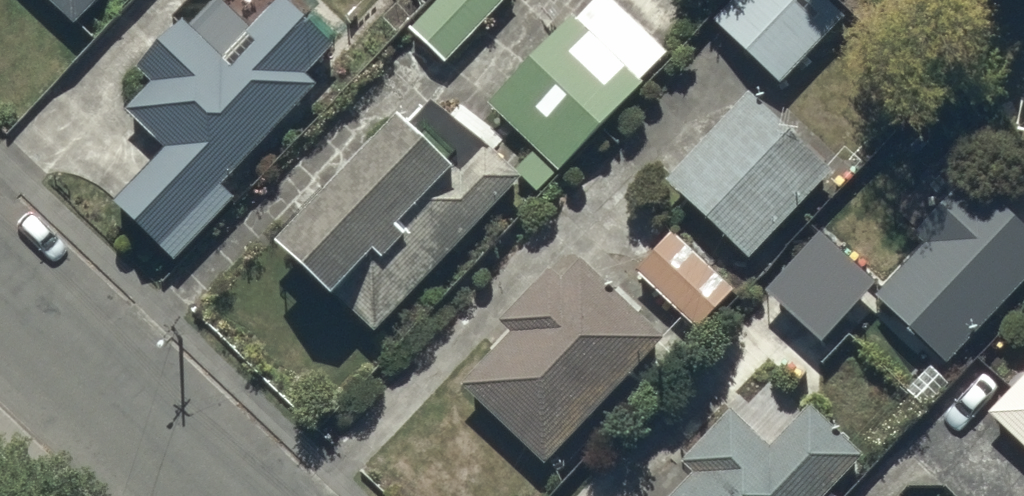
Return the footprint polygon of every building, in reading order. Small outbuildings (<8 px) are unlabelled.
[(72,16),(87,0),(56,0),(72,16)] [(174,254),(233,192),(218,178),(314,77),(303,68),(332,37),(292,0),(267,0),(221,49),(181,12),(136,60),(150,73),(123,102),(163,139),(111,195),(174,254)] [(444,56),(497,0),(430,0),(408,23),(444,56)] [(779,76),(842,10),(832,0),(727,0),(713,14),(779,76)] [(486,97),(557,165),(641,77),(571,9),(486,97)] [(665,175),(748,252),(831,164),(749,86),(665,175)] [(272,228),(374,323),(518,170),(432,90),(411,112),(395,97),(272,228)] [(944,356),(1023,273),(1023,220),(986,184),(974,197),(958,182),(915,227),(924,236),(873,288),(944,356)] [(765,284),(820,335),(874,277),(819,226),(765,284)] [(635,266),(696,324),(733,285),(671,227),(635,266)] [(460,378),(543,456),(663,330),(579,251),(560,271),(549,260),(498,313),(510,325),(460,378)] [(987,406),(1023,441),(1023,367),(987,406)] [(861,449),(808,400),(769,440),(731,404),(681,456),(692,466),(663,495),(817,495),(861,449)]
